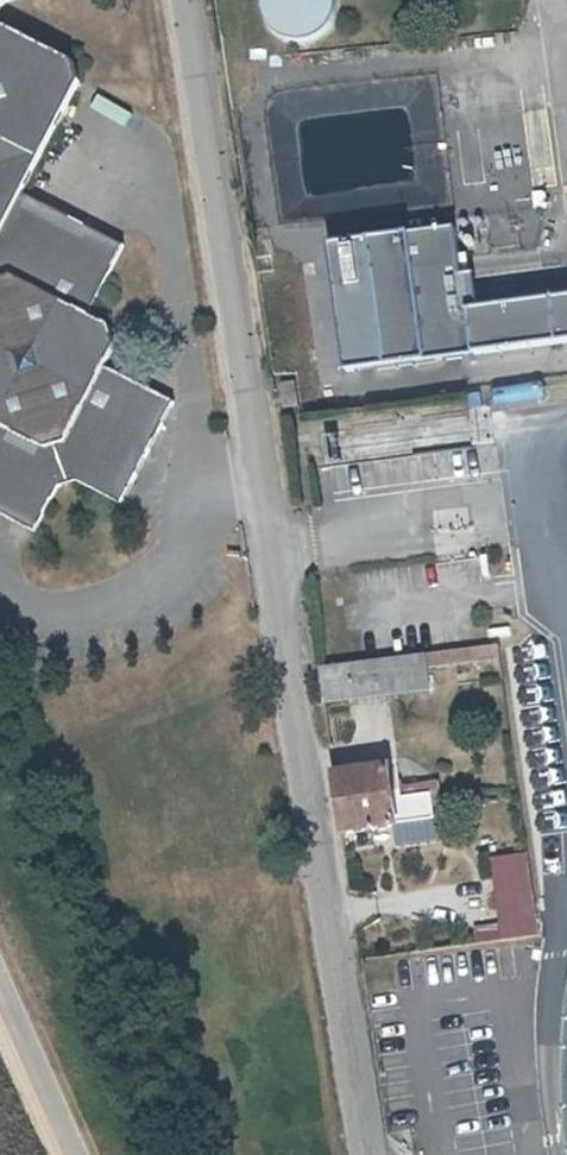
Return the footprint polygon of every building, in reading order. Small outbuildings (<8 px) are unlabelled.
[(34,527),(54,488),(73,482),(123,503),(172,400),(101,366),(110,350),(105,327),(88,319),(121,245),(17,190),(70,81),(67,60),(0,24),(0,510),(34,527)] [(333,253),(350,374),(566,344),(566,302),(465,317),(454,236),(333,253)] [(294,380),(280,382),(283,406),(298,404),(294,380)] [(436,656),(437,675),(498,665),(496,648),(436,656)] [(436,656),(325,672),(331,707),(387,698),(439,693),(437,675),(436,656)] [(566,766),(566,724),(546,726),(549,767),(566,766)] [(398,772),(346,779),(354,838),(446,825),(442,796),(402,801),(398,772)] [(521,869),(519,857),(485,862),(495,928),(531,923),(521,869)]
